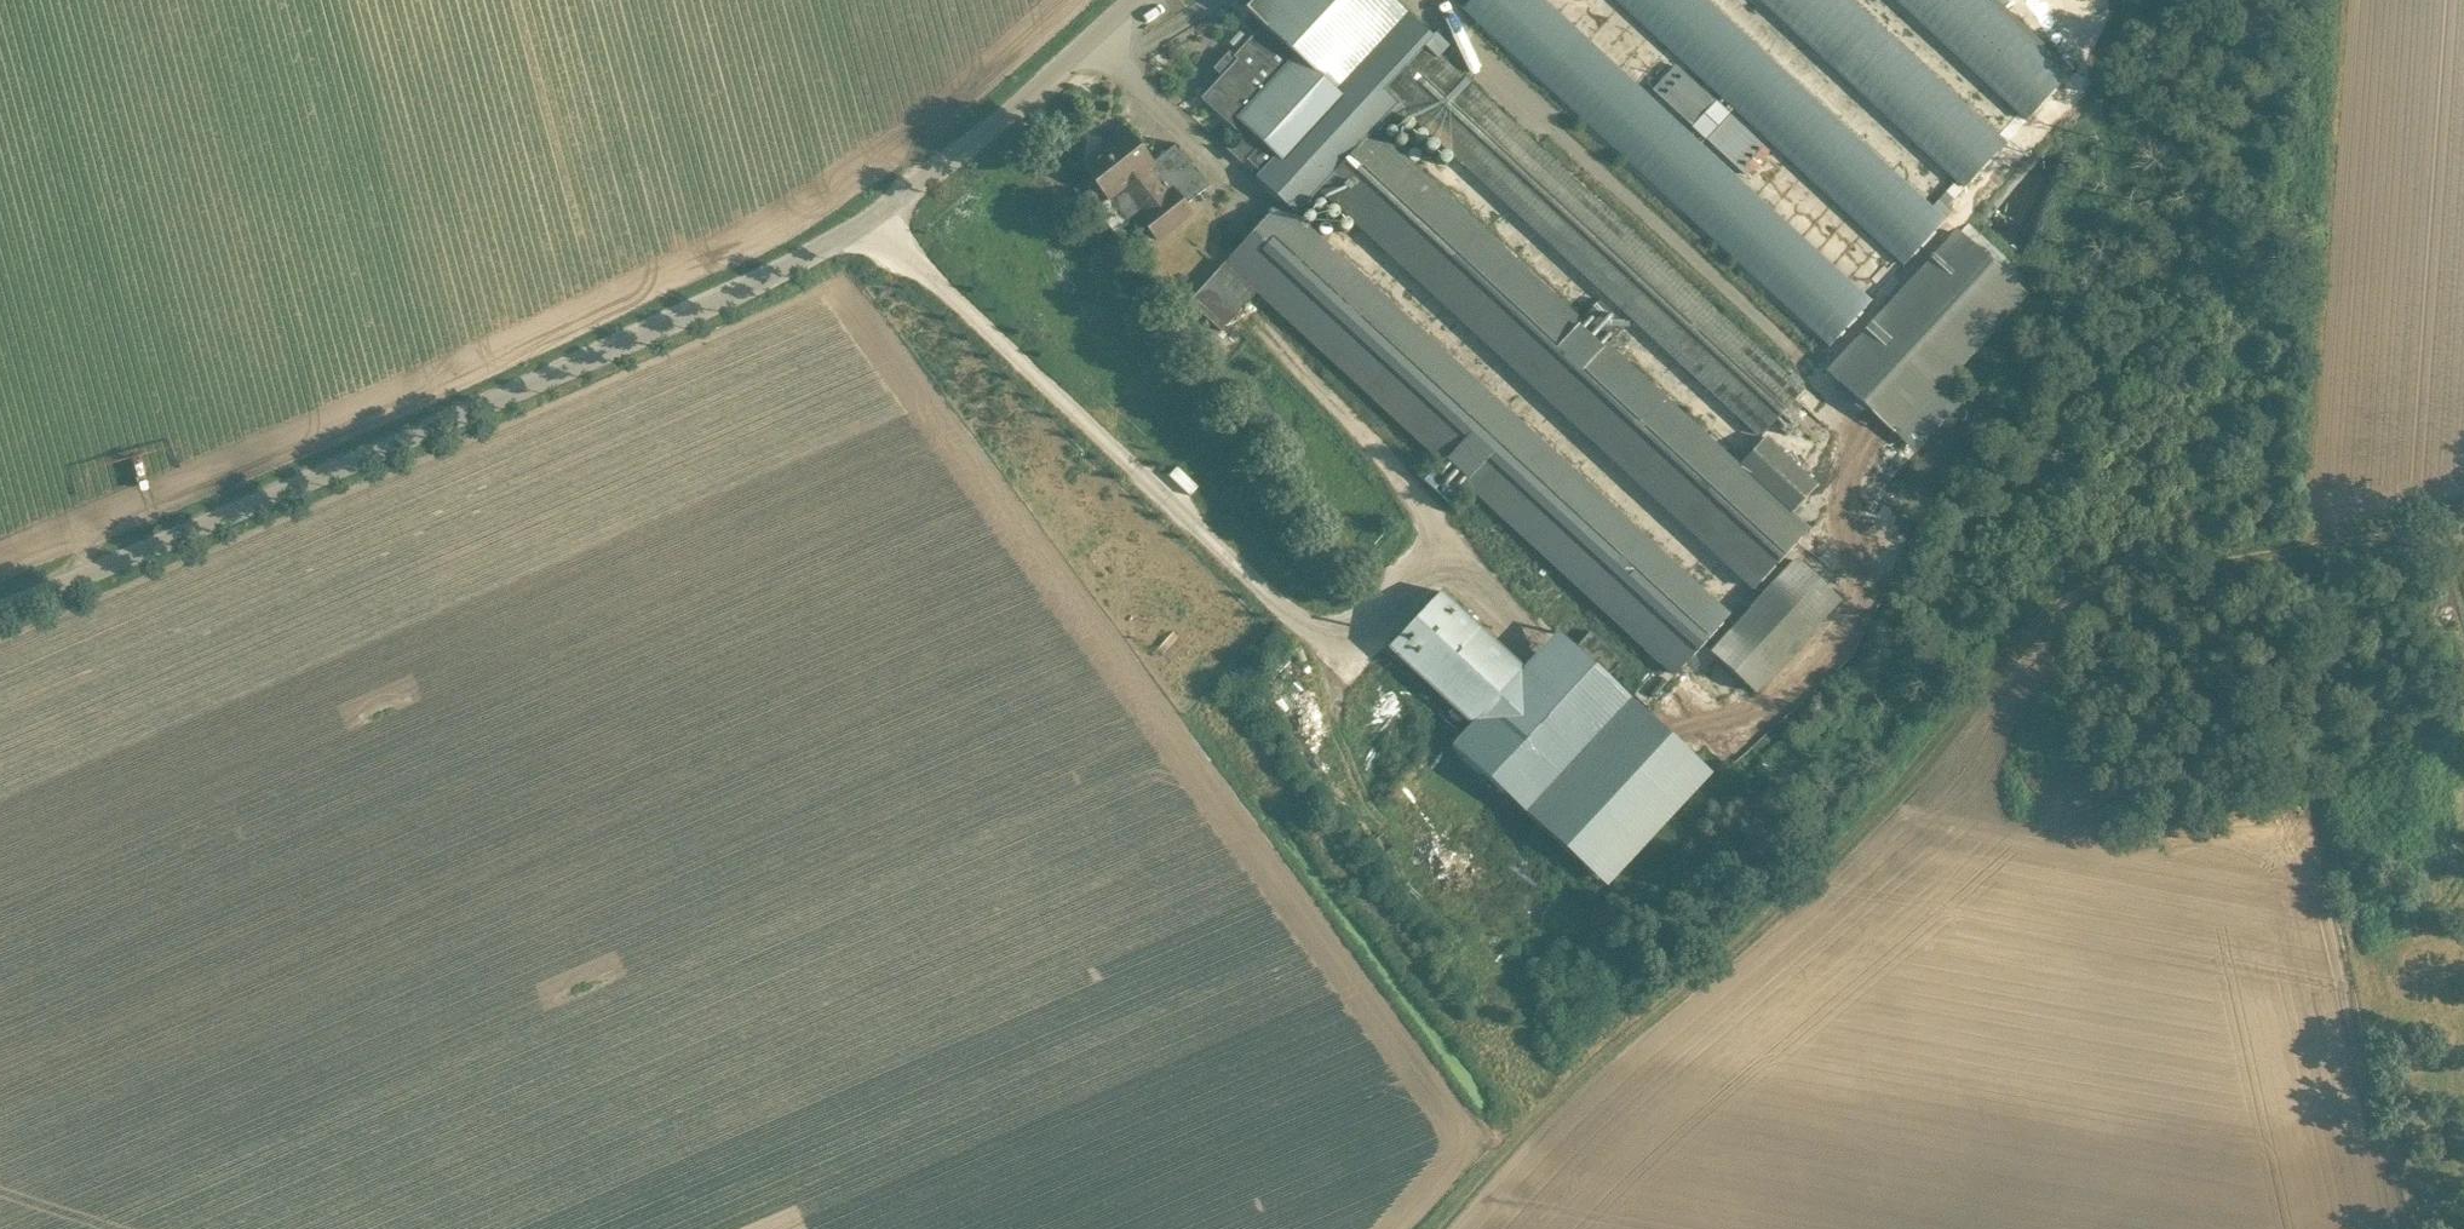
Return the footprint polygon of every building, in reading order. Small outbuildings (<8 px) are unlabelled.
[(1376,131),(1389,116),(1396,123),(1406,112),(1383,90),(1426,46),(1439,57),(1448,48),(1393,0),(1253,0),(1245,8),(1263,25),(1234,56),(1230,51),(1221,60),(1229,68),(1201,98),(1256,149),(1246,159),(1261,173),(1256,178),(1281,202),(1297,216),(1319,192),(1376,131)] [(1542,0),(1469,0),(1463,7),(1830,345),(1870,301),(1542,0)] [(1905,263),(1944,219),(1705,0),(1618,0),(1905,263)] [(1965,187),(2005,144),(1849,0),(1761,0),(1965,187)] [(1985,0),(1898,0),(2027,119),(2067,76),(1985,0)] [(1802,391),(1439,57),(1426,46),(1383,90),(1406,112),(1759,439),(1802,391)] [(1770,155),(1675,68),(1651,93),(1746,181),(1770,155)] [(1130,224),(1138,218),(1158,244),(1195,215),(1186,204),(1209,185),(1177,144),(1153,163),(1125,129),(1112,139),(1113,141),(1083,165),(1130,224)] [(1376,131),(1319,192),(1752,590),(1809,529),(1792,513),(1739,465),(1608,344),(1582,321),(1416,168),(1399,152),(1376,131)] [(1225,326),(1257,291),(1675,675),(1730,614),(1297,216),(1281,202),(1189,302),(1220,331),(1225,326)] [(1960,233),(1830,373),(1894,433),(2024,292),(1960,233)] [(1627,325),(1599,300),(1582,319),(1610,344),(1627,325)] [(1450,504),(1463,489),(1437,466),(1424,480),(1450,504)] [(1759,693),(1844,598),(1796,556),(1711,651),(1759,693)] [(1387,649),(1470,725),(1523,667),(1440,591),(1387,649)] [(1575,648),(1604,674),(1618,658),(1590,632),(1575,648)] [(1608,893),(1712,779),(1558,636),(1454,747),(1608,893)]
